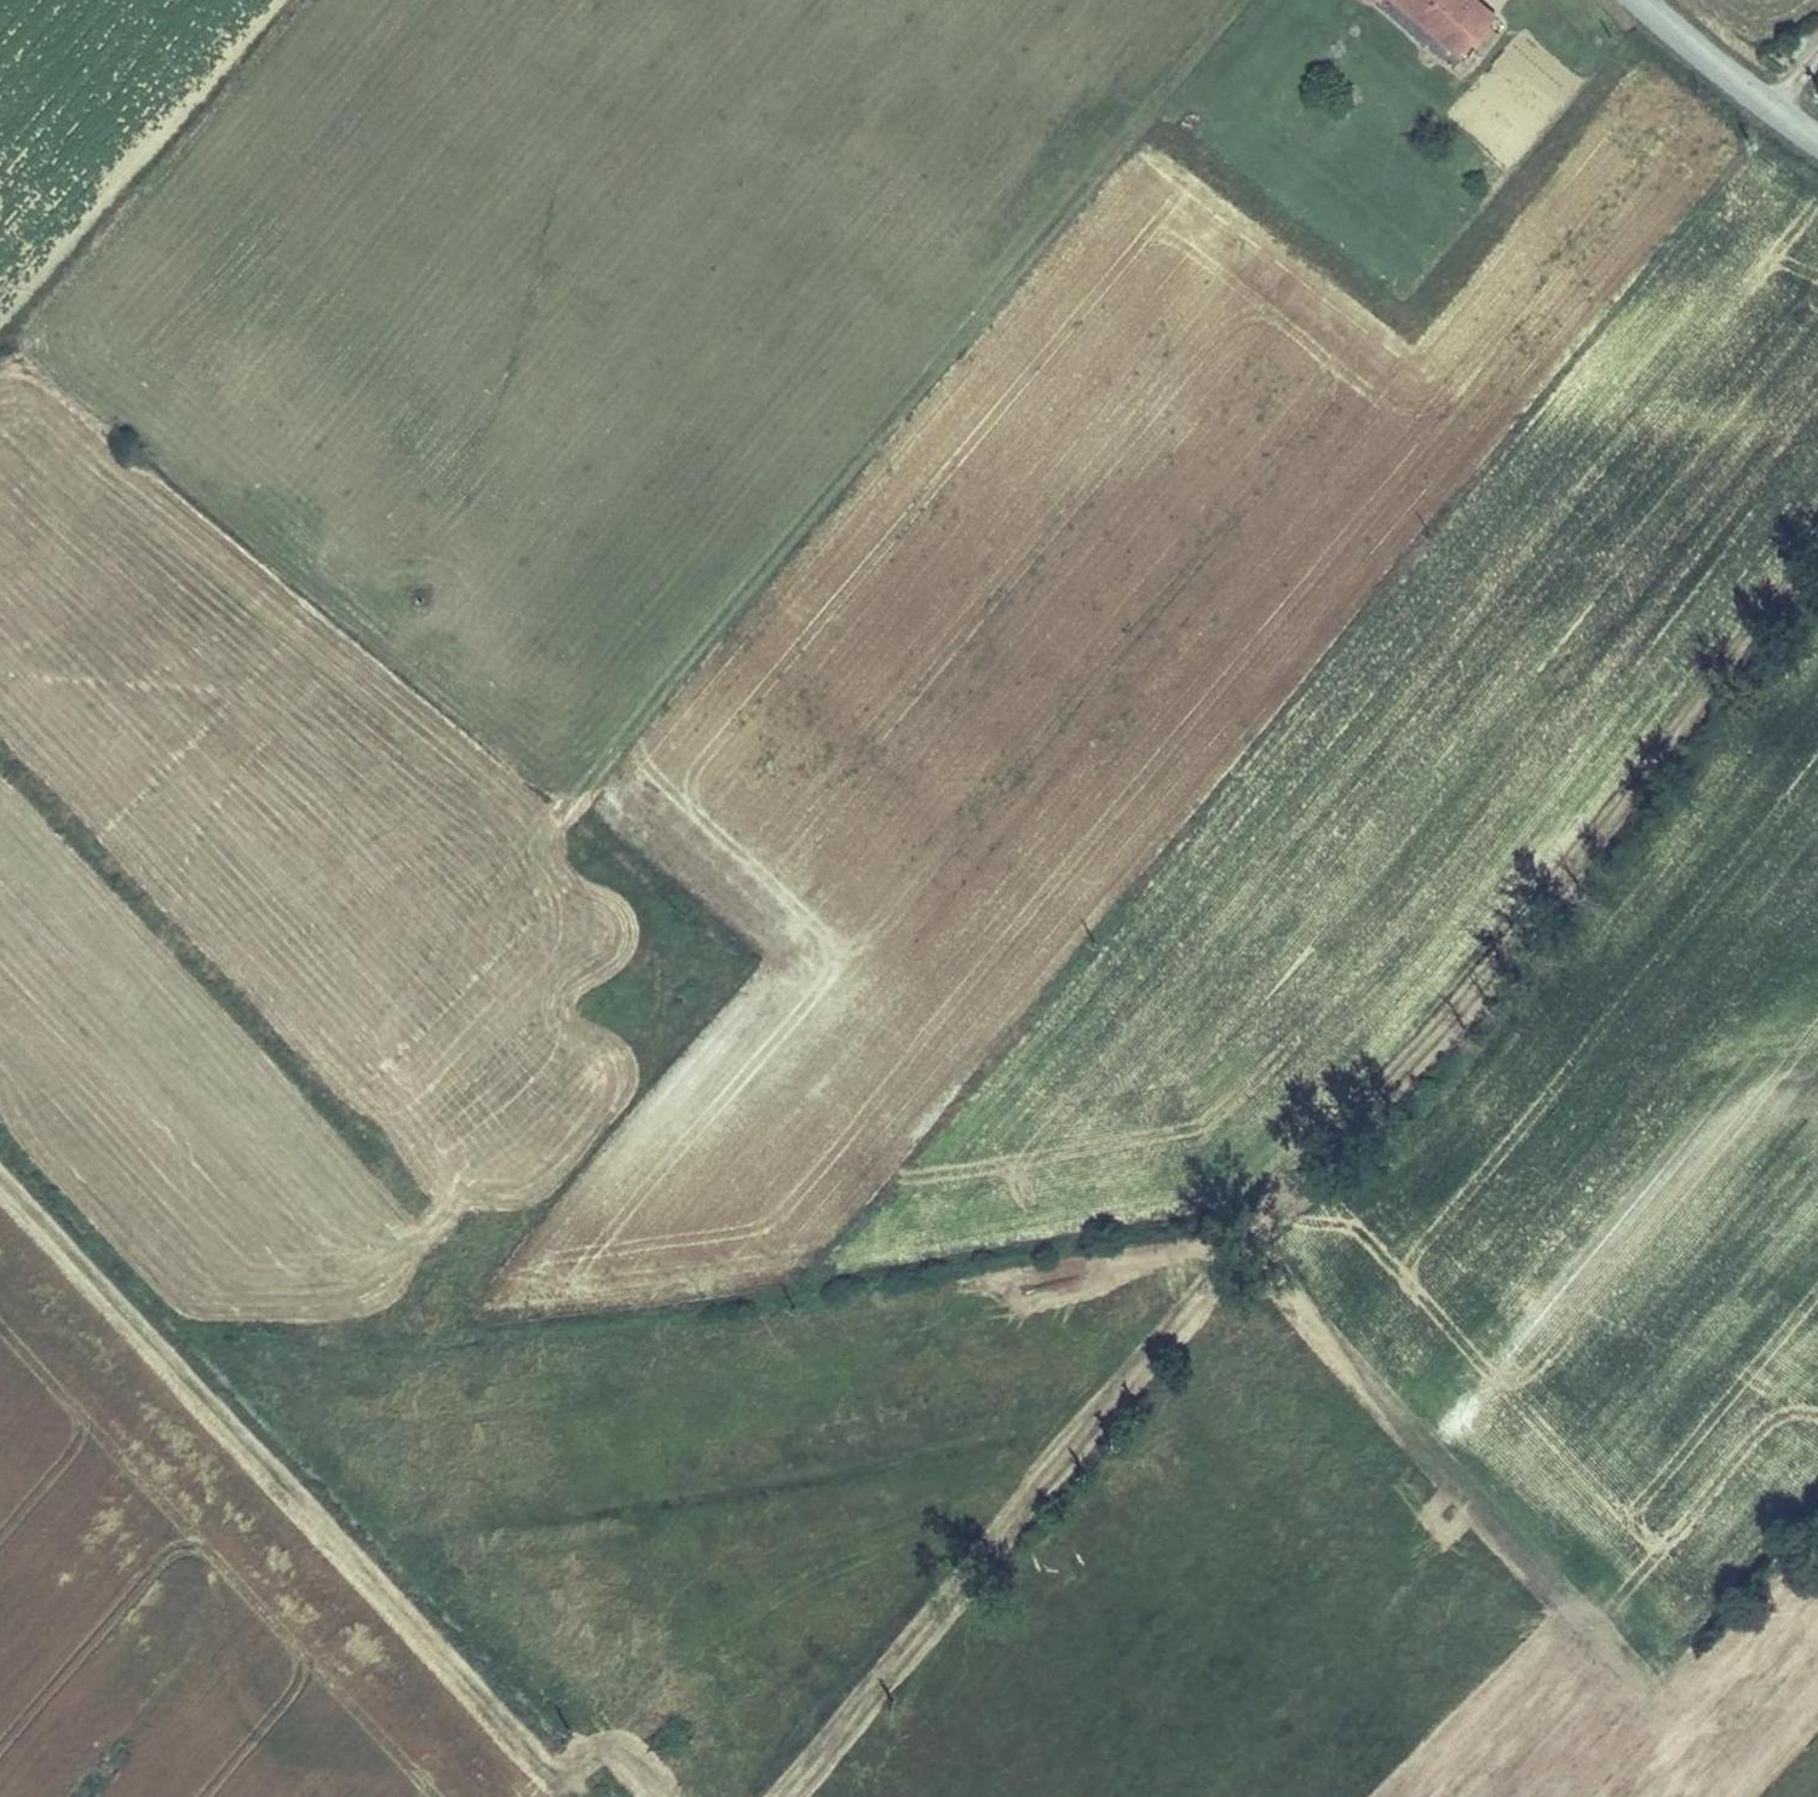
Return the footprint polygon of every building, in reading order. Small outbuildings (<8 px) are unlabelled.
[(1463,57),(1492,18),(1470,0),(1393,0),(1463,57)]
